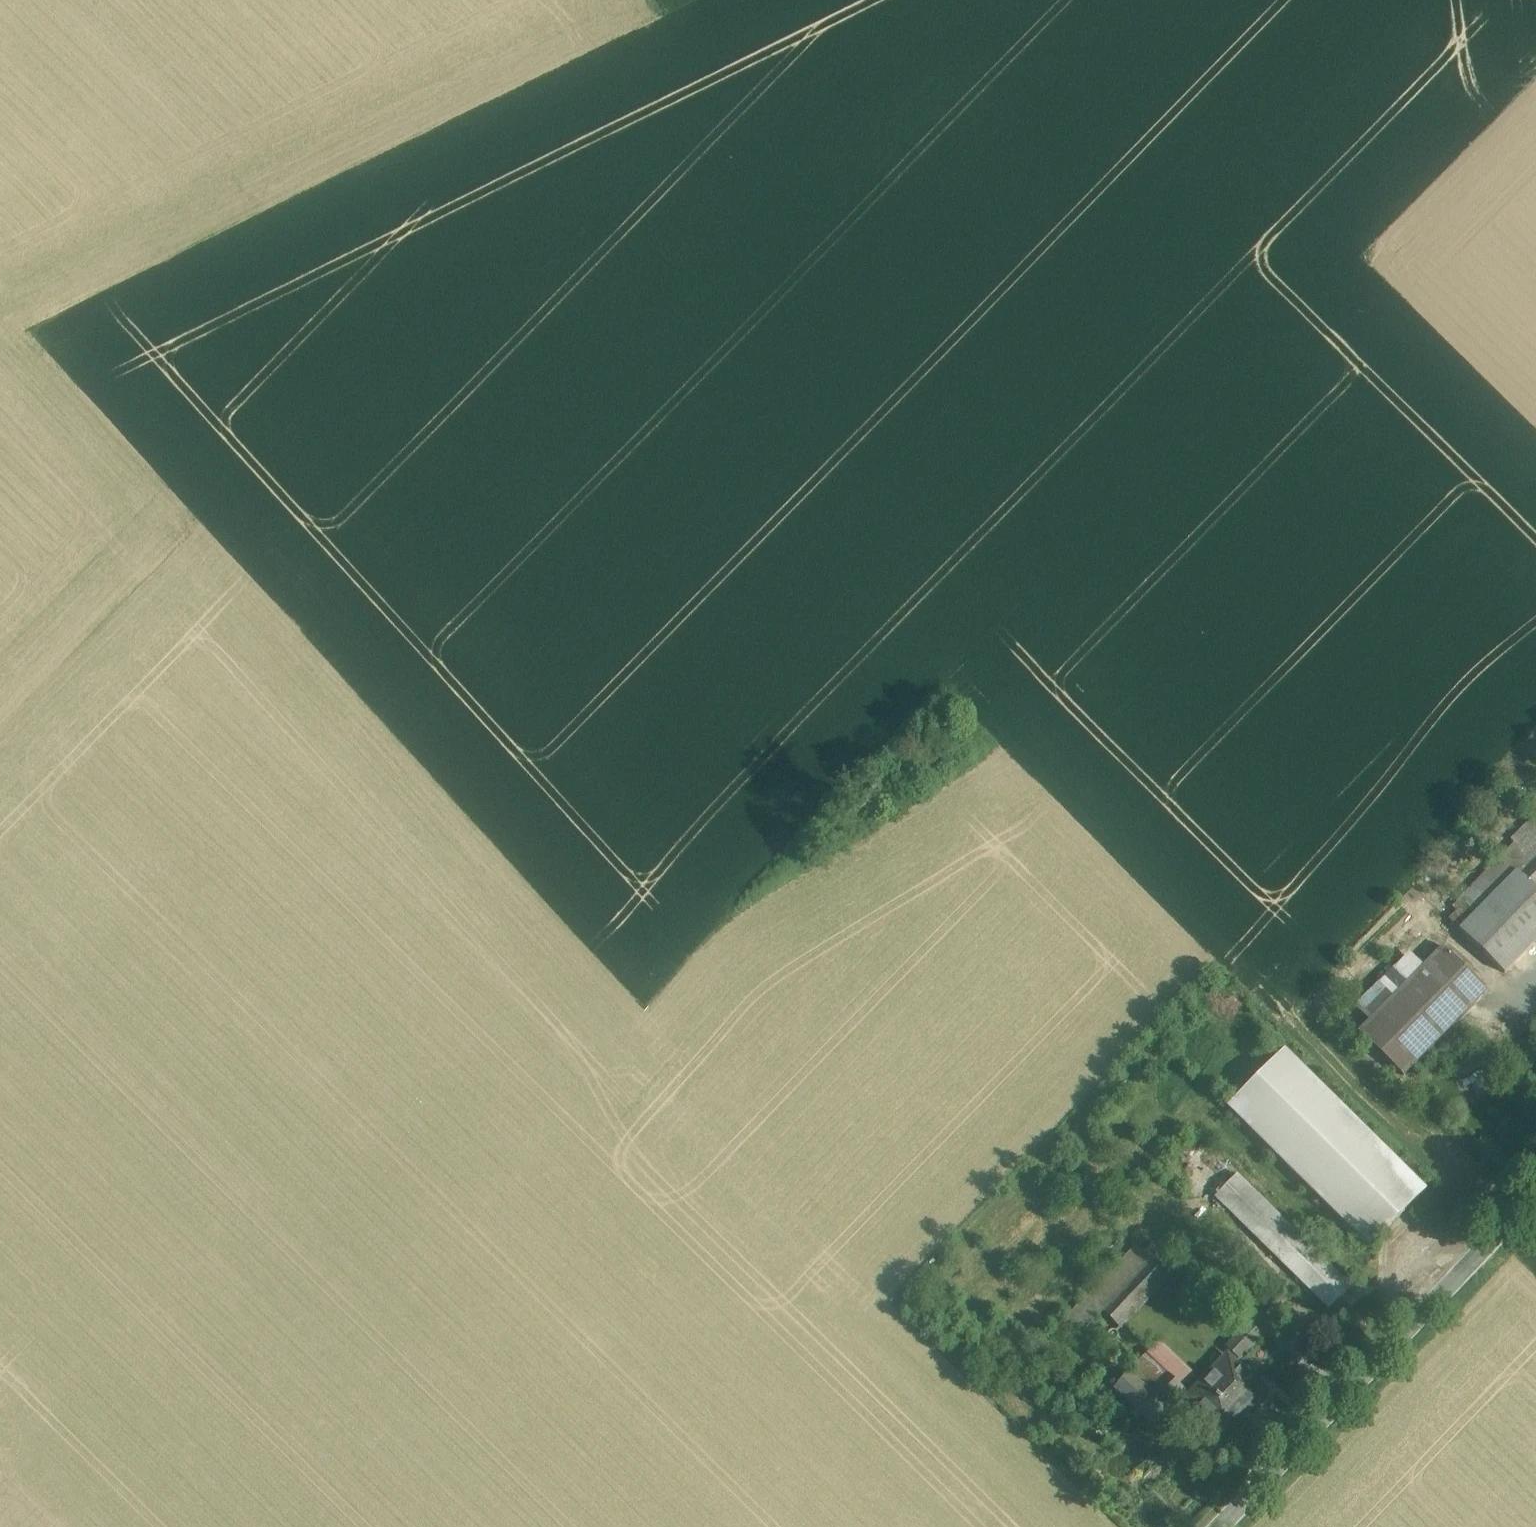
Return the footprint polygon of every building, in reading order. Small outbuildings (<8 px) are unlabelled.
[(1453,906),(1468,921),(1460,929),(1505,973),(1535,941),(1535,815),(1512,840),(1515,843),(1453,906)] [(1443,946),(1359,1031),(1404,1075),(1488,990),(1443,946)] [(1426,1190),(1284,1049),(1228,1106),(1369,1247),(1426,1190)] [(1350,1286),(1237,1174),(1215,1197),(1328,1309),(1350,1286)] [(1135,1247),(1059,1326),(1074,1341),(1103,1312),(1119,1327),(1178,1266),(1155,1243),(1142,1255),(1135,1247)] [(1248,1322),(1225,1347),(1239,1359),(1239,1360),(1263,1335),(1248,1322)] [(1191,1370),(1160,1340),(1147,1353),(1179,1383),(1191,1370)] [(1167,1373),(1150,1391),(1129,1372),(1114,1388),(1150,1423),(1183,1389),(1189,1395),(1190,1395),(1179,1383),(1147,1353),(1147,1354),(1167,1373)] [(1147,1354),(1129,1372),(1150,1391),(1167,1373),(1147,1354)] [(1233,1364),(1226,1357),(1190,1395),(1189,1395),(1188,1396),(1226,1432),(1265,1392),(1235,1364),(1239,1360),(1239,1359),(1233,1364)]
